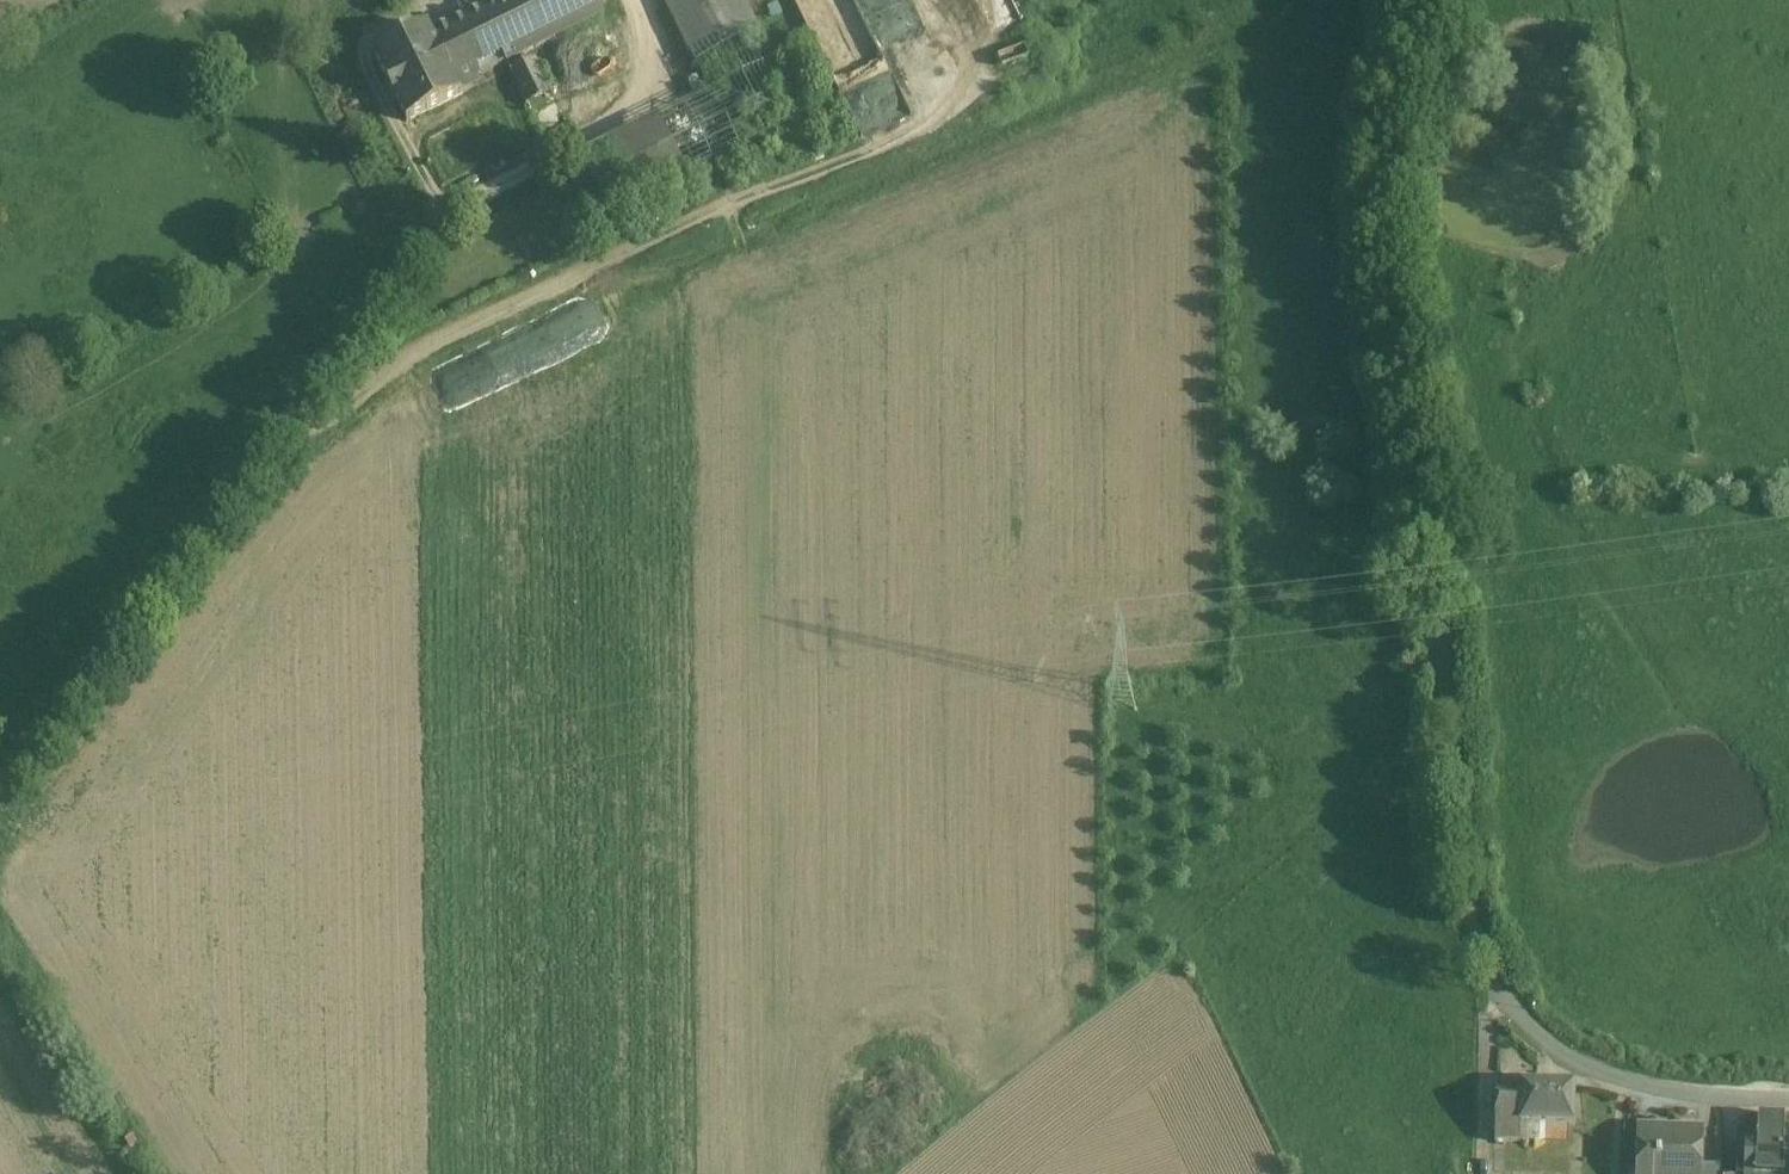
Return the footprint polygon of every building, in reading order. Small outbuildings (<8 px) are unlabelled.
[(432,36),(458,88),(603,16),(595,0),(505,0),(432,36)] [(693,59),(756,28),(742,0),(664,0),(693,59)] [(429,28),(374,56),(407,123),(462,96),(458,88),(432,36),(429,28)] [(534,60),(510,72),(543,137),(567,125),(534,60)] [(660,120),(582,157),(610,214),(688,176),(660,120)] [(1574,1086),(1496,1085),(1495,1142),(1521,1142),(1521,1126),(1573,1126),(1574,1086)] [(1672,1132),(1672,1130),(1639,1129),(1638,1162),(1646,1162),(1646,1173),(1701,1173),(1701,1165),(1702,1133),(1672,1132)] [(1746,1139),(1744,1173),(1788,1173),(1788,1140),(1746,1139)] [(1701,1165),(1701,1173),(1721,1173),(1720,1166),(1701,1165)]
